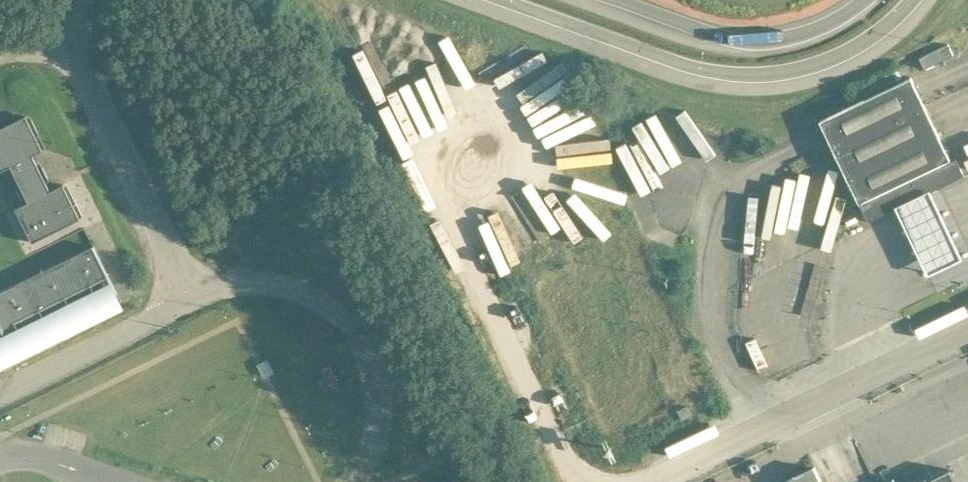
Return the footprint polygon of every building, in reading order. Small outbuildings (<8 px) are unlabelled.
[(950,159),(911,77),(820,120),(868,221),(959,178),(963,172),(958,161),(951,161),(949,161),(948,160),(950,159)] [(43,150),(26,116),(0,128),(0,169),(1,171),(11,166),(28,201),(50,190),(33,155),(43,150)] [(50,190),(28,201),(16,208),(33,242),(80,219),(63,184),(50,190)] [(538,274),(590,429),(680,399),(651,311),(649,312),(617,217),(559,236),(568,264),(538,274)] [(117,293),(94,245),(80,252),(103,300),(117,293)] [(103,300),(80,252),(67,259),(90,306),(103,300)] [(90,306),(67,259),(47,268),(71,316),(90,306)] [(71,316),(47,268),(28,278),(51,326),(71,316)] [(51,326),(28,278),(9,287),(32,335),(51,326)] [(9,287),(0,291),(0,343),(8,339),(11,345),(12,345),(32,335),(9,287)] [(691,415),(687,406),(677,410),(682,420),(691,415)] [(814,466),(786,480),(786,481),(822,481),(814,466)] [(949,469),(923,481),(956,481),(949,469)]
